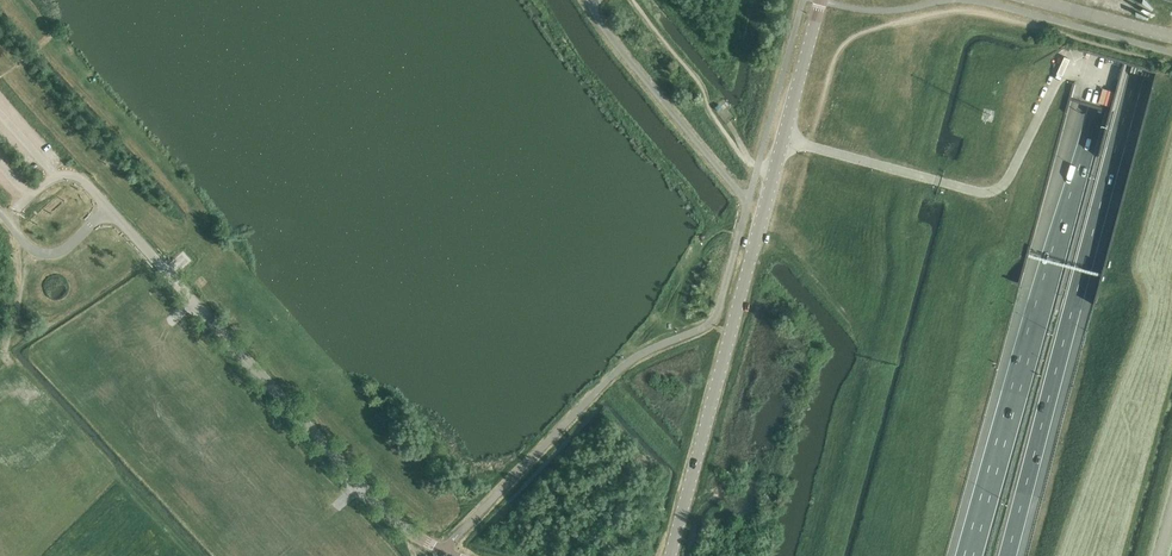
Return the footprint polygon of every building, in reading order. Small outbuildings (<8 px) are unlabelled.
[(127,241),(123,245),(129,252),(133,249),(127,241)] [(435,533),(437,528),(425,521),(422,526),(435,533)]
